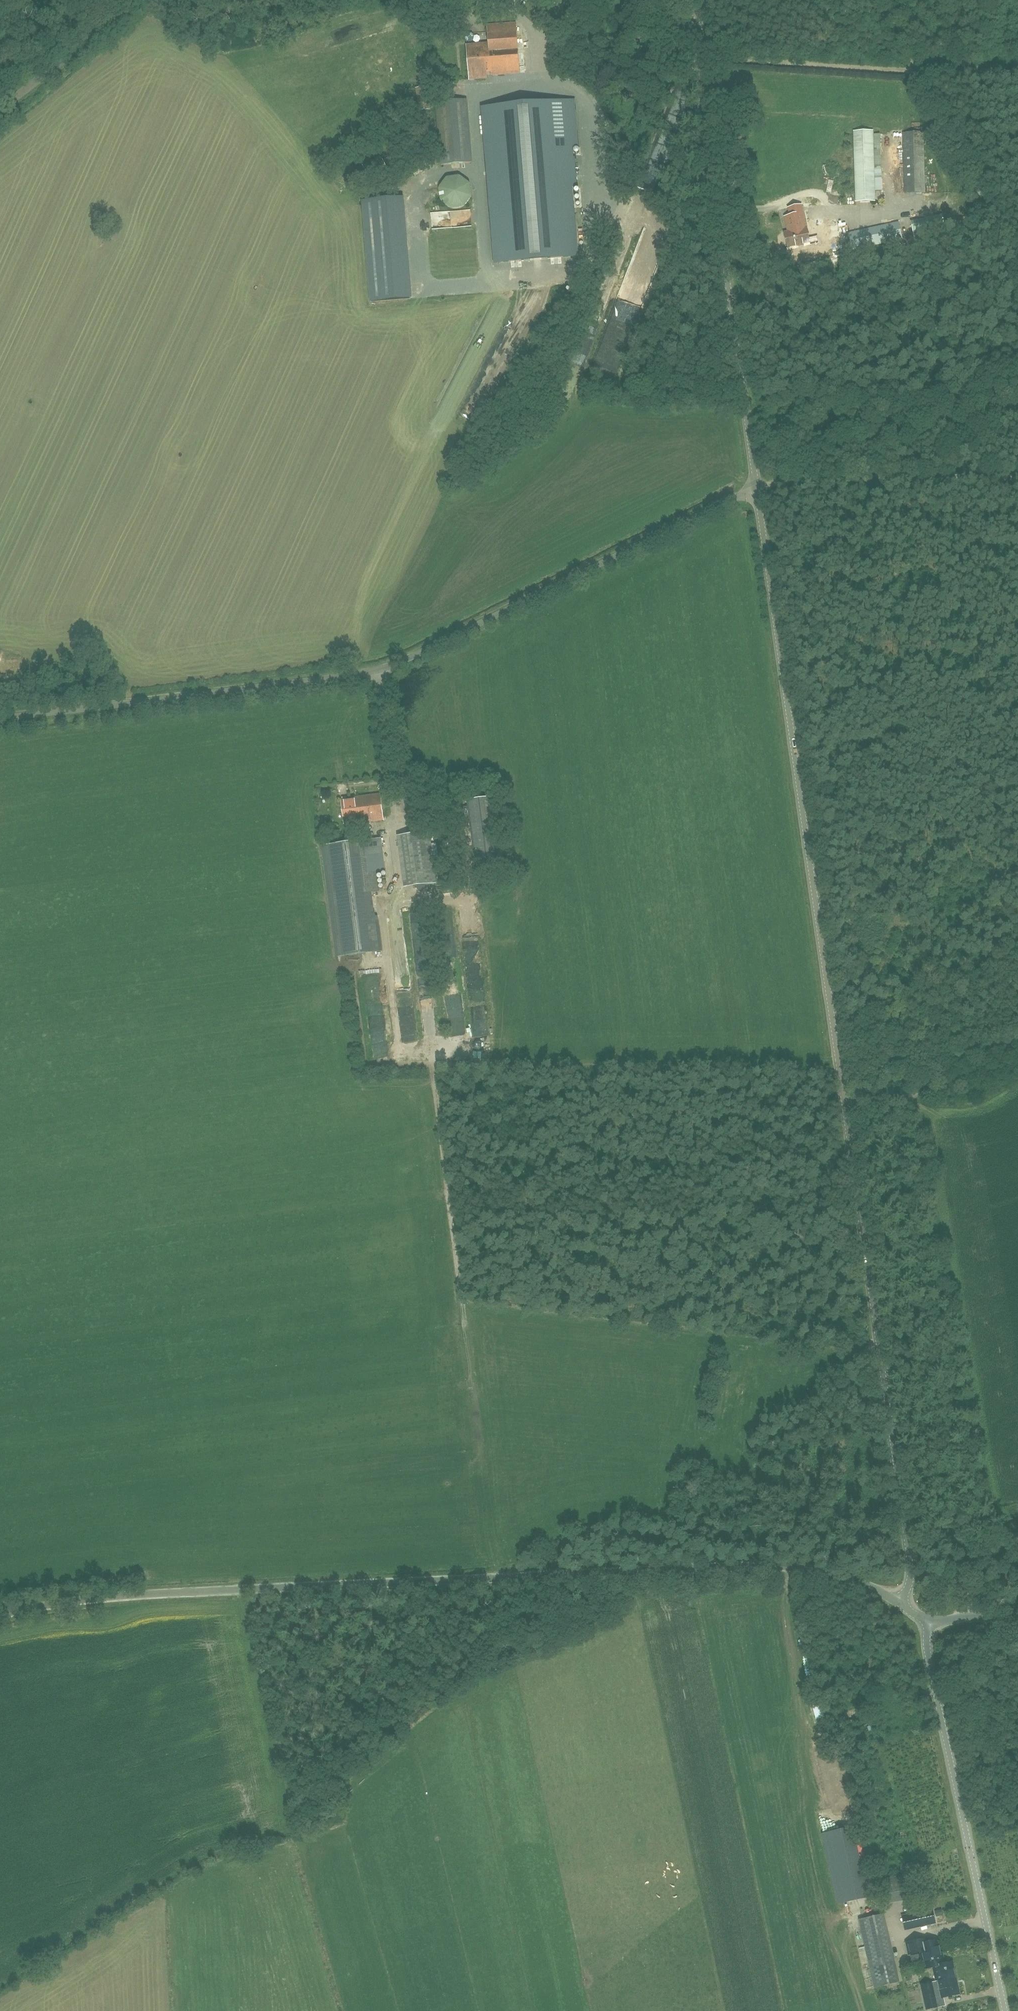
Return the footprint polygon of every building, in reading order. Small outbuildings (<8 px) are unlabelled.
[(452,22),(452,4),(442,4),(442,22),(452,22)] [(492,75),(520,73),(515,23),(487,25),(489,43),(467,45),(470,79),(487,78),(486,70),(491,69),(492,75)] [(427,88),(426,88),(417,89),(419,107),(428,106),(427,88)] [(466,100),(436,102),(441,165),(471,162),(466,100)] [(497,263),(575,256),(569,188),(575,187),(572,148),(578,147),(576,115),(574,111),(571,108),(568,106),(565,104),(561,102),(560,102),(484,109),(497,263)] [(855,202),(875,202),(872,130),(853,131),(855,202)] [(904,194),(926,193),(924,132),(902,133),(904,194)] [(471,195),(471,192),(471,188),(470,185),(468,182),(466,180),(464,178),(462,177),(458,175),(455,175),(452,175),(449,176),(445,178),(443,180),(441,182),(439,185),(438,188),(438,192),(438,196),(439,199),(441,202),(443,204),(446,207),(449,208),(452,209),(455,209),(458,209),(460,208),(464,206),(466,204),(469,200),(470,198),(471,195)] [(789,233),(785,234),(788,251),(797,249),(797,246),(810,244),(810,246),(819,244),(818,236),(809,238),(807,226),(806,227),(803,213),(801,206),(790,208),(789,208),(789,209),(791,216),(786,217),(789,233)] [(852,249),(852,250),(902,239),(899,222),(848,233),(850,242),(843,244),(844,250),(852,249)] [(636,265),(653,270),(654,266),(645,263),(648,255),(640,253),(636,265)] [(646,285),(651,278),(646,274),(641,281),(646,285)] [(357,823),(383,820),(380,794),(354,797),(354,798),(341,800),(344,824),(357,822),(357,823)] [(419,812),(420,818),(435,816),(434,810),(419,812)] [(471,828),(471,842),(489,842),(489,814),(467,814),(466,828),(471,828)] [(430,832),(399,836),(405,887),(439,883),(435,853),(433,853),(430,832)] [(381,838),(372,839),(324,846),(338,956),(382,951),(378,916),(375,916),(375,913),(371,914),(368,892),(379,891),(374,854),(383,852),(381,838)] [(859,1899),(844,1829),(823,1834),(838,1904),(859,1899)] [(915,1872),(914,1864),(901,1865),(902,1873),(915,1872)] [(903,1919),(901,1911),(909,1909),(905,1890),(888,1894),(893,1921),(903,1919)] [(935,1923),(932,1910),(903,1916),(906,1929),(935,1923)] [(860,1920),(870,1967),(875,1987),(899,1982),(884,1914),(860,1920)] [(933,1967),(944,1964),(939,1940),(927,1942),(926,1938),(907,1943),(909,1954),(921,1952),(921,1954),(920,1955),(921,1961),(923,1961),(924,1969),(933,1967)] [(939,1984),(956,1980),(952,1962),(944,1964),(933,1967),(936,1982),(938,1982),(939,1984)] [(959,1994),(956,1980),(939,1984),(932,1986),(932,1983),(921,1985),(926,2009),(937,2007),(935,1997),(941,1996),(942,1998),(959,1994)]
